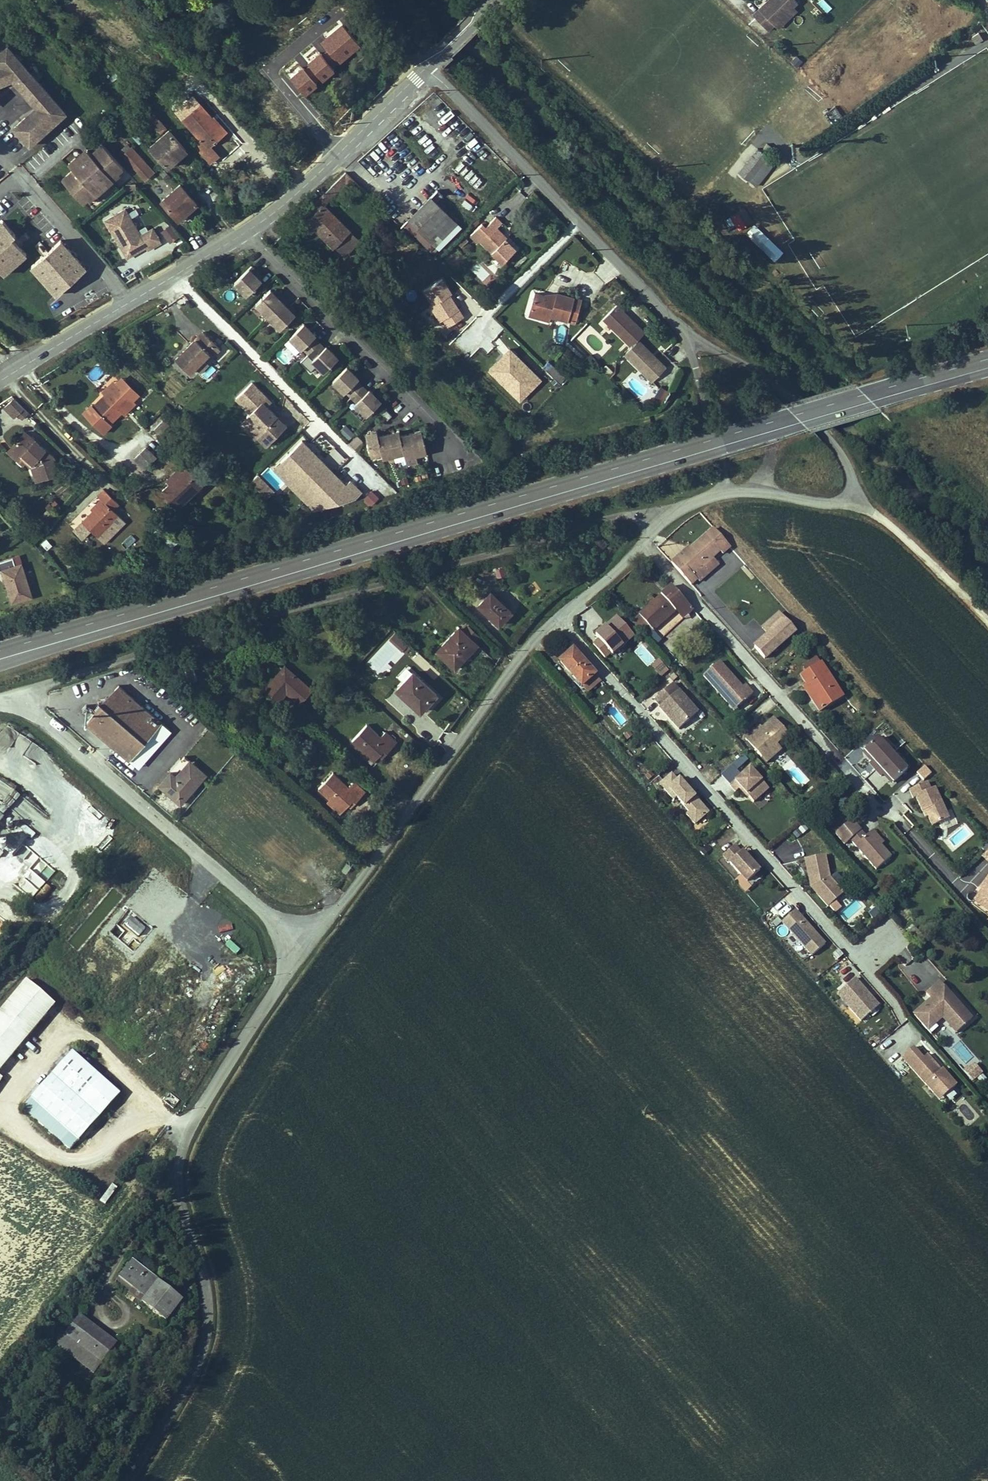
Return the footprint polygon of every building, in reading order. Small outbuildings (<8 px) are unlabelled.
[(800,9),(791,0),(777,0),(762,15),(764,18),(758,24),(770,37),(777,31),(796,13),(800,9)] [(819,2),(827,12),(832,8),(826,0),(821,0),(819,2)] [(780,35),(799,17),(796,13),(777,31),(780,35)] [(34,21),(28,14),(17,24),(24,30),(34,21)] [(758,24),(764,18),(762,15),(755,21),(758,24)] [(977,34),(982,40),(987,35),(987,33),(984,28),(977,34)] [(7,43),(0,49),(0,63),(0,83),(12,77),(36,104),(32,121),(27,114),(16,125),(31,142),(43,133),(47,115),(52,122),(66,110),(7,43)] [(423,51),(417,45),(411,51),(417,57),(423,51)] [(227,128),(205,101),(187,115),(202,133),(195,139),(213,160),(223,151),(213,140),(227,128)] [(157,113),(152,107),(143,114),(148,120),(153,116),(157,113)] [(188,148),(169,124),(151,139),(170,162),(188,148)] [(306,155),(318,143),(312,136),(299,149),(306,155)] [(116,175),(126,166),(105,142),(93,152),(95,155),(90,159),(85,153),(80,158),(81,159),(74,165),(76,168),(64,178),(85,201),(90,197),(89,196),(96,190),(102,184),(104,185),(109,181),(108,180),(114,174),(116,175)] [(122,156),(120,157),(142,180),(149,174),(142,166),(144,164),(130,148),(129,149),(124,144),(117,150),(122,156)] [(777,152),(773,148),(771,147),(765,153),(771,159),(777,152)] [(90,159),(95,155),(93,152),(90,149),(85,153),(90,159)] [(779,167),(771,159),(765,153),(761,150),(739,173),(745,178),(749,182),(758,190),(779,167)] [(74,165),(81,159),(80,158),(78,156),(71,162),(74,165)] [(361,191),(367,185),(353,170),(347,176),(352,182),(361,191)] [(112,184),(119,178),(116,175),(114,174),(108,180),(109,181),(112,184)] [(352,182),(347,176),(332,190),(338,195),(352,182)] [(104,185),(102,184),(96,190),(100,194),(107,188),(104,185)] [(198,204),(180,184),(174,190),(169,185),(164,190),(168,195),(163,200),(180,219),(198,204)] [(449,184),(445,189),(456,198),(460,194),(449,184)] [(100,194),(96,190),(89,196),(90,197),(93,200),(100,194)] [(338,195),(332,190),(307,213),(337,245),(342,241),(355,229),(330,202),(338,195)] [(470,209),(477,199),(469,193),(461,203),(470,209)] [(429,195),(409,215),(437,243),(457,223),(429,195)] [(116,214),(120,220),(112,225),(130,256),(149,245),(151,248),(163,240),(155,227),(143,234),(128,207),(116,214)] [(478,239),(482,235),(504,258),(519,243),(499,224),(505,218),(498,211),(485,223),(481,218),(469,230),(478,239)] [(741,212),(728,216),(733,231),(746,227),(741,212)] [(116,214),(108,219),(112,225),(120,220),(116,214)] [(14,236),(18,233),(5,218),(0,223),(0,266),(5,272),(29,252),(14,236)] [(161,231),(170,243),(180,236),(171,224),(161,231)] [(365,239),(355,229),(342,241),(351,251),(365,239)] [(25,241),(32,235),(28,230),(21,236),(25,241)] [(58,292),(87,266),(63,238),(34,264),(58,292)] [(48,246),(42,239),(37,243),(43,250),(48,246)] [(250,291),(265,277),(262,274),(258,270),(261,268),(255,262),(237,279),(250,291)] [(428,286),(435,276),(430,272),(423,282),(428,286)] [(422,290),(444,328),(465,315),(443,278),(422,290)] [(271,313),(288,296),(282,290),(280,293),(276,289),(273,286),(258,300),(271,313)] [(535,290),(531,312),(553,316),(578,321),(583,295),(557,290),(556,295),(535,290)] [(283,325),(298,311),(295,308),(291,304),(294,302),(288,296),(271,313),(283,325)] [(652,327),(623,298),(609,313),(638,341),(645,334),(652,327)] [(553,316),(531,312),(529,317),(552,322),(553,316)] [(322,339),(317,334),(318,332),(307,320),(292,334),(304,346),(306,344),(311,350),(322,339)] [(203,327),(177,355),(192,368),(210,348),(213,351),(220,343),(203,327)] [(674,363),(645,334),(638,341),(631,349),(660,378),(674,363)] [(326,369),(341,355),(329,343),(327,344),(322,339),(311,350),(316,355),(315,357),(326,369)] [(559,382),(565,375),(549,362),(544,368),(559,382)] [(365,383),(360,378),(362,376),(350,364),(335,378),(347,390),(349,388),(354,393),(365,383)] [(104,392),(116,381),(112,377),(100,387),(104,392)] [(271,401),(267,397),(271,392),(256,378),(240,394),(255,408),(251,412),(266,426),(262,430),(272,440),(291,421),(271,401)] [(131,399),(116,381),(104,392),(92,402),(108,420),(119,409),(131,399)] [(369,412),(384,398),(372,387),(370,388),(365,383),(354,393),(359,399),(358,401),(369,412)] [(664,403),(669,390),(660,386),(654,399),(664,403)] [(276,397),(271,392),(267,397),(271,401),(276,397)] [(28,413),(14,398),(5,407),(14,415),(17,412),(23,418),(28,413)] [(134,402),(131,399),(119,409),(122,413),(134,402)] [(266,426),(251,412),(245,418),(260,432),(262,430),(266,426)] [(147,426),(153,432),(164,421),(158,415),(147,426)] [(311,439),(319,431),(311,422),(303,430),(311,439)] [(346,424),(341,429),(349,439),(355,434),(346,424)] [(52,453),(25,426),(15,437),(18,440),(13,445),(24,456),(31,464),(35,478),(58,472),(52,453)] [(385,450),(381,433),(379,428),(369,431),(373,452),(385,450)] [(408,454),(403,433),(402,428),(391,431),(398,458),(408,455),(408,454)] [(430,455),(424,428),(413,431),(420,457),(430,455)] [(398,458),(391,431),(381,433),(385,450),(386,454),(385,454),(387,460),(398,458)] [(420,457),(413,431),(403,433),(408,454),(408,455),(409,460),(420,457)] [(349,442),(356,448),(362,440),(356,435),(349,442)] [(18,440),(15,437),(6,445),(21,460),(24,456),(13,445),(18,440)] [(347,483),(302,438),(274,466),(315,507),(358,494),(347,483)] [(153,456),(144,446),(131,458),(140,467),(153,456)] [(165,482),(184,466),(180,462),(162,478),(165,482)] [(173,506),(199,483),(184,466),(165,482),(158,489),(173,506)] [(347,483),(358,494),(362,490),(351,479),(347,483)] [(96,490),(101,496),(71,522),(79,531),(88,524),(95,531),(116,512),(111,506),(118,500),(103,484),(96,490)] [(371,490),(362,499),(371,507),(380,497),(371,490)] [(176,513),(167,521),(171,525),(180,517),(176,513)] [(153,532),(168,544),(175,537),(160,524),(153,532)] [(696,578),(693,574),(714,556),(729,543),(714,526),(690,546),(678,556),(675,553),(669,559),(690,583),(696,578)] [(127,548),(135,540),(131,535),(122,543),(127,548)] [(619,547),(608,537),(603,542),(614,552),(619,547)] [(688,542),(675,553),(678,556),(690,546),(688,542)] [(719,562),(714,556),(693,574),(696,578),(698,581),(719,562)] [(12,602),(33,596),(23,563),(2,569),(12,602)] [(436,582),(443,588),(448,582),(441,577),(436,582)] [(687,601),(673,586),(633,621),(646,637),(675,611),(687,601)] [(513,607),(491,588),(481,600),(502,619),(513,607)] [(693,609),(687,601),(675,611),(681,618),(693,609)] [(797,631),(787,619),(781,613),(764,628),(770,635),(756,647),(766,659),(797,631)] [(617,658),(638,639),(620,618),(595,640),(600,646),(597,648),(609,661),(615,656),(617,658)] [(469,620),(464,625),(476,637),(481,632),(469,620)] [(464,625),(460,621),(437,644),(455,662),(477,639),(476,637),(464,625)] [(393,633),(389,641),(407,652),(412,644),(393,633)] [(592,671),(569,646),(557,657),(579,682),(592,671)] [(843,696),(816,656),(802,666),(807,673),(802,676),(807,684),(814,693),(809,696),(820,712),(843,696)] [(666,666),(658,657),(650,664),(658,673),(666,666)] [(313,687),(286,664),(267,687),(280,698),(288,689),(302,700),(313,687)] [(740,689),(716,664),(703,676),(735,710),(750,695),(742,687),(740,689)] [(409,668),(394,684),(419,708),(435,692),(409,668)] [(584,688),(597,676),(592,671),(579,682),(584,688)] [(699,711),(674,682),(655,698),(661,705),(660,706),(680,728),(699,711)] [(120,683),(110,695),(96,711),(86,722),(128,759),(162,720),(120,683)] [(347,700),(355,692),(348,684),(339,692),(347,700)] [(803,687),(809,696),(814,693),(807,684),(803,687)] [(91,706),(96,711),(110,695),(100,695),(91,706)] [(747,740),(763,758),(778,745),(789,735),(775,719),(763,729),(755,737),(753,734),(747,740)] [(172,729),(162,720),(128,759),(138,767),(166,736),(172,729)] [(367,721),(353,736),(363,745),(374,755),(386,742),(391,747),(397,741),(382,728),(379,732),(367,721)] [(761,727),(753,734),(755,737),(763,729),(761,727)] [(629,730),(623,735),(627,740),(633,735),(629,730)] [(908,771),(878,740),(865,753),(873,762),(870,765),(882,778),(885,775),(894,784),(908,771)] [(370,760),(374,755),(363,745),(358,749),(370,760)] [(770,766),(785,752),(778,745),(763,758),(770,766)] [(207,774),(186,756),(160,785),(173,796),(187,780),(190,783),(195,787),(207,774)] [(315,783),(339,805),(354,789),(359,793),(364,787),(352,775),(347,781),(330,766),(315,783)] [(768,789),(751,767),(730,783),(735,790),(740,786),(752,801),(768,789)] [(707,809),(678,776),(676,778),(671,771),(659,781),(673,797),(676,794),(688,808),(685,811),(694,821),(707,809)] [(176,799),(190,783),(187,780),(173,796),(176,799)] [(910,792),(914,800),(917,798),(924,813),(926,812),(934,827),(950,819),(935,788),(931,791),(928,783),(910,792)] [(846,845),(851,840),(879,871),(893,857),(884,847),(872,833),(868,837),(852,820),(837,835),(846,845)] [(875,830),(872,833),(884,847),(887,843),(875,830)] [(759,868),(742,848),(740,849),(734,842),(723,852),(746,879),(759,868)] [(29,868),(31,866),(46,880),(53,872),(23,843),(13,853),(29,868)] [(837,884),(828,874),(822,851),(803,856),(809,880),(811,879),(812,882),(810,884),(828,904),(833,899),(836,897),(830,890),(837,884)] [(32,899),(46,883),(31,870),(17,886),(32,899)] [(836,897),(843,890),(837,884),(830,890),(836,897)] [(321,892),(327,896),(332,889),(326,885),(321,892)] [(984,892),(979,899),(987,906),(987,887),(984,892)] [(840,907),(833,899),(828,904),(835,912),(840,907)] [(979,899),(977,902),(987,911),(987,906),(979,899)] [(809,924),(794,907),(781,919),(810,953),(823,941),(812,928),(810,929),(807,926),(809,924)] [(773,912),(767,917),(776,927),(782,922),(773,912)] [(913,924),(906,929),(912,935),(918,930),(913,924)] [(878,1003),(871,995),(868,991),(854,975),(836,991),(860,1018),(878,1003)] [(25,978),(0,1004),(0,1064),(54,1002),(25,978)] [(971,1020),(939,983),(926,994),(931,1000),(933,1003),(930,1006),(927,1003),(914,1015),(922,1024),(928,1018),(934,1024),(940,1019),(944,1019),(956,1033),(971,1020)] [(927,1030),(934,1024),(928,1018),(922,1024),(927,1030)] [(940,1071),(926,1055),(922,1059),(912,1047),(901,1057),(933,1093),(938,1089),(944,1096),(956,1085),(945,1073),(943,1074),(940,1071)] [(45,1081),(21,1109),(70,1151),(121,1093),(72,1050),(45,1081)] [(974,1063),(966,1071),(974,1080),(982,1073),(974,1063)] [(944,1096),(938,1089),(933,1093),(939,1100),(944,1096)] [(107,1205),(116,1186),(110,1183),(100,1202),(107,1205)] [(188,1296),(135,1260),(121,1280),(137,1290),(134,1295),(171,1320),(188,1296)] [(109,1362),(122,1343),(81,1317),(60,1348),(76,1358),(84,1346),(109,1362)] [(101,1375),(109,1362),(84,1346),(76,1358),(101,1375)]
